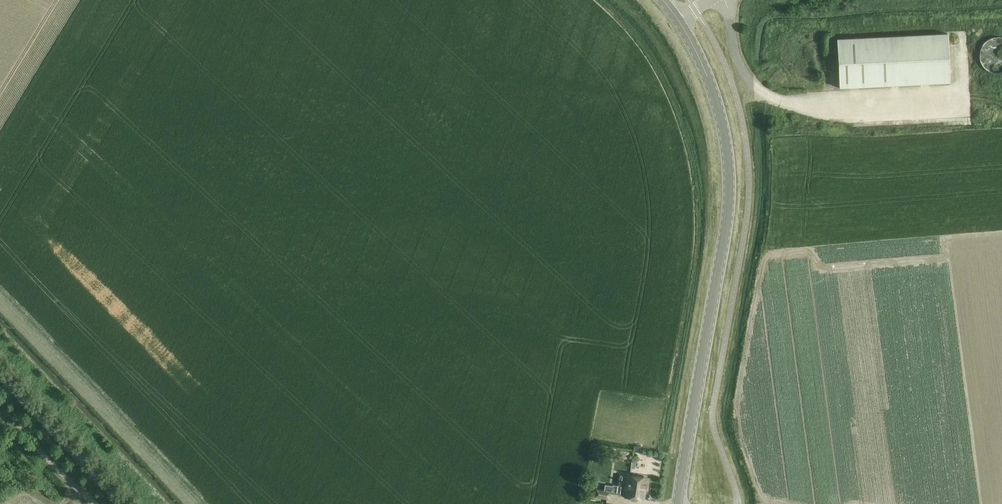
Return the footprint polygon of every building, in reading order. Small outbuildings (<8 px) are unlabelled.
[(950,83),(948,34),(837,39),(839,88),(950,83)] [(644,499),(648,478),(628,475),(626,489),(629,489),(627,497),(644,499)] [(609,500),(611,493),(597,490),(596,497),(609,500)]
